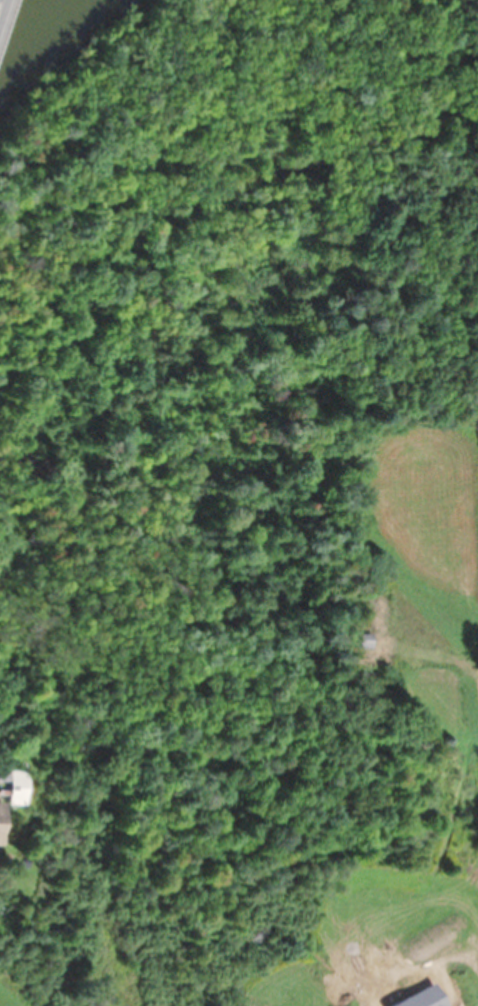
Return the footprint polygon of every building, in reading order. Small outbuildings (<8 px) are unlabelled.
[(6,806),(25,806),(26,772),(8,771),(7,802),(0,802),(0,845),(5,845),(6,806)]
